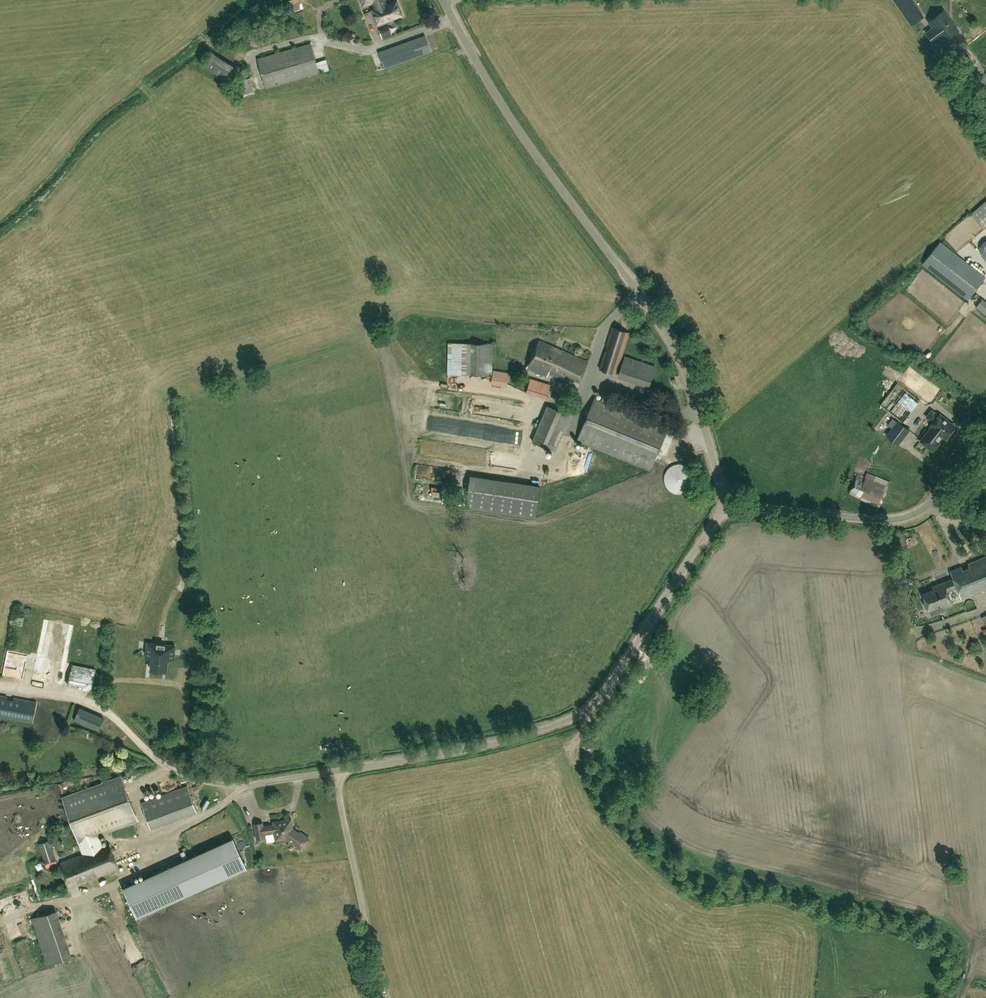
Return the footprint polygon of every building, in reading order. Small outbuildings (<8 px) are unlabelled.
[(376,7),(373,9),(375,15),(376,14),(379,22),(398,15),(401,10),(398,3),(393,1),(386,4),(385,0),(374,0),(376,7)] [(922,0),(915,0),(924,14),(932,9),(927,0),(923,3),(922,0)] [(926,17),(914,1),(901,10),(913,26),(926,17)] [(934,44),(941,38),(943,41),(958,30),(944,10),(928,21),(933,27),(926,33),(934,44)] [(384,67),(431,51),(425,35),(379,52),(384,67)] [(265,87),(319,72),(311,43),(258,57),(265,87)] [(226,77),(234,67),(213,52),(206,62),(226,77)] [(318,58),(319,69),(329,68),(328,56),(318,58)] [(972,212),(985,229),(985,228),(985,200),(972,212)] [(985,278),(941,243),(923,265),(968,301),(985,278)] [(616,375),(630,334),(613,328),(607,346),(609,346),(607,353),(606,352),(600,369),(616,375)] [(576,387),(588,362),(539,339),(526,367),(546,376),(548,373),(576,387)] [(487,343),(468,343),(468,374),(487,375),(487,374),(487,362),(487,358),(487,343)] [(649,386),(656,367),(625,357),(619,376),(649,386)] [(507,384),(509,372),(494,371),(492,382),(507,384)] [(881,402),(903,422),(922,400),(928,405),(934,398),(905,373),(881,402)] [(546,399),(549,391),(529,385),(527,393),(546,399)] [(651,471),(668,428),(595,398),(578,441),(651,471)] [(547,405),(532,441),(555,451),(562,435),(570,415),(547,405)] [(932,427),(921,442),(933,452),(940,443),(938,442),(943,436),(946,438),(955,427),(940,415),(939,416),(932,411),(927,417),(934,423),(931,426),(932,427)] [(898,421),(887,436),(898,445),(909,430),(904,426),(898,421)] [(888,487),(890,483),(868,473),(866,478),(858,475),(849,494),(880,507),(886,496),(888,487)] [(470,478),(465,508),(535,518),(539,488),(470,478)] [(925,601),(923,603),(925,609),(928,609),(931,616),(946,610),(945,607),(952,604),(947,591),(956,587),(961,599),(971,595),(972,595),(985,590),(985,557),(968,564),(970,567),(962,570),(961,567),(950,571),(953,579),(932,587),(934,590),(923,594),(925,601)] [(65,682),(75,623),(46,619),(37,677),(65,682)] [(173,660),(175,644),(147,642),(146,658),(152,658),(151,670),(159,670),(166,671),(167,659),(173,660)] [(4,676),(25,679),(29,650),(8,648),(4,676)] [(91,690),(96,668),(72,664),(68,685),(91,690)] [(54,705),(0,694),(0,717),(49,727),(54,705)] [(99,731),(105,717),(79,705),(76,712),(72,720),(99,731)] [(122,777),(63,799),(83,854),(61,863),(70,887),(120,868),(110,844),(103,847),(99,835),(138,820),(122,777)] [(151,824),(197,810),(190,787),(144,801),(151,824)] [(301,849),(308,838),(299,832),(298,833),(293,829),(291,819),(273,822),(274,824),(263,826),(263,823),(254,824),(256,839),(265,838),(264,833),(275,831),(276,840),(285,838),(301,849)] [(137,917),(247,867),(233,837),(123,887),(137,917)] [(47,868),(58,864),(50,840),(38,844),(47,868)] [(47,965),(72,957),(57,910),(31,918),(47,965)] [(129,985),(120,986),(122,993),(130,992),(129,985)]
